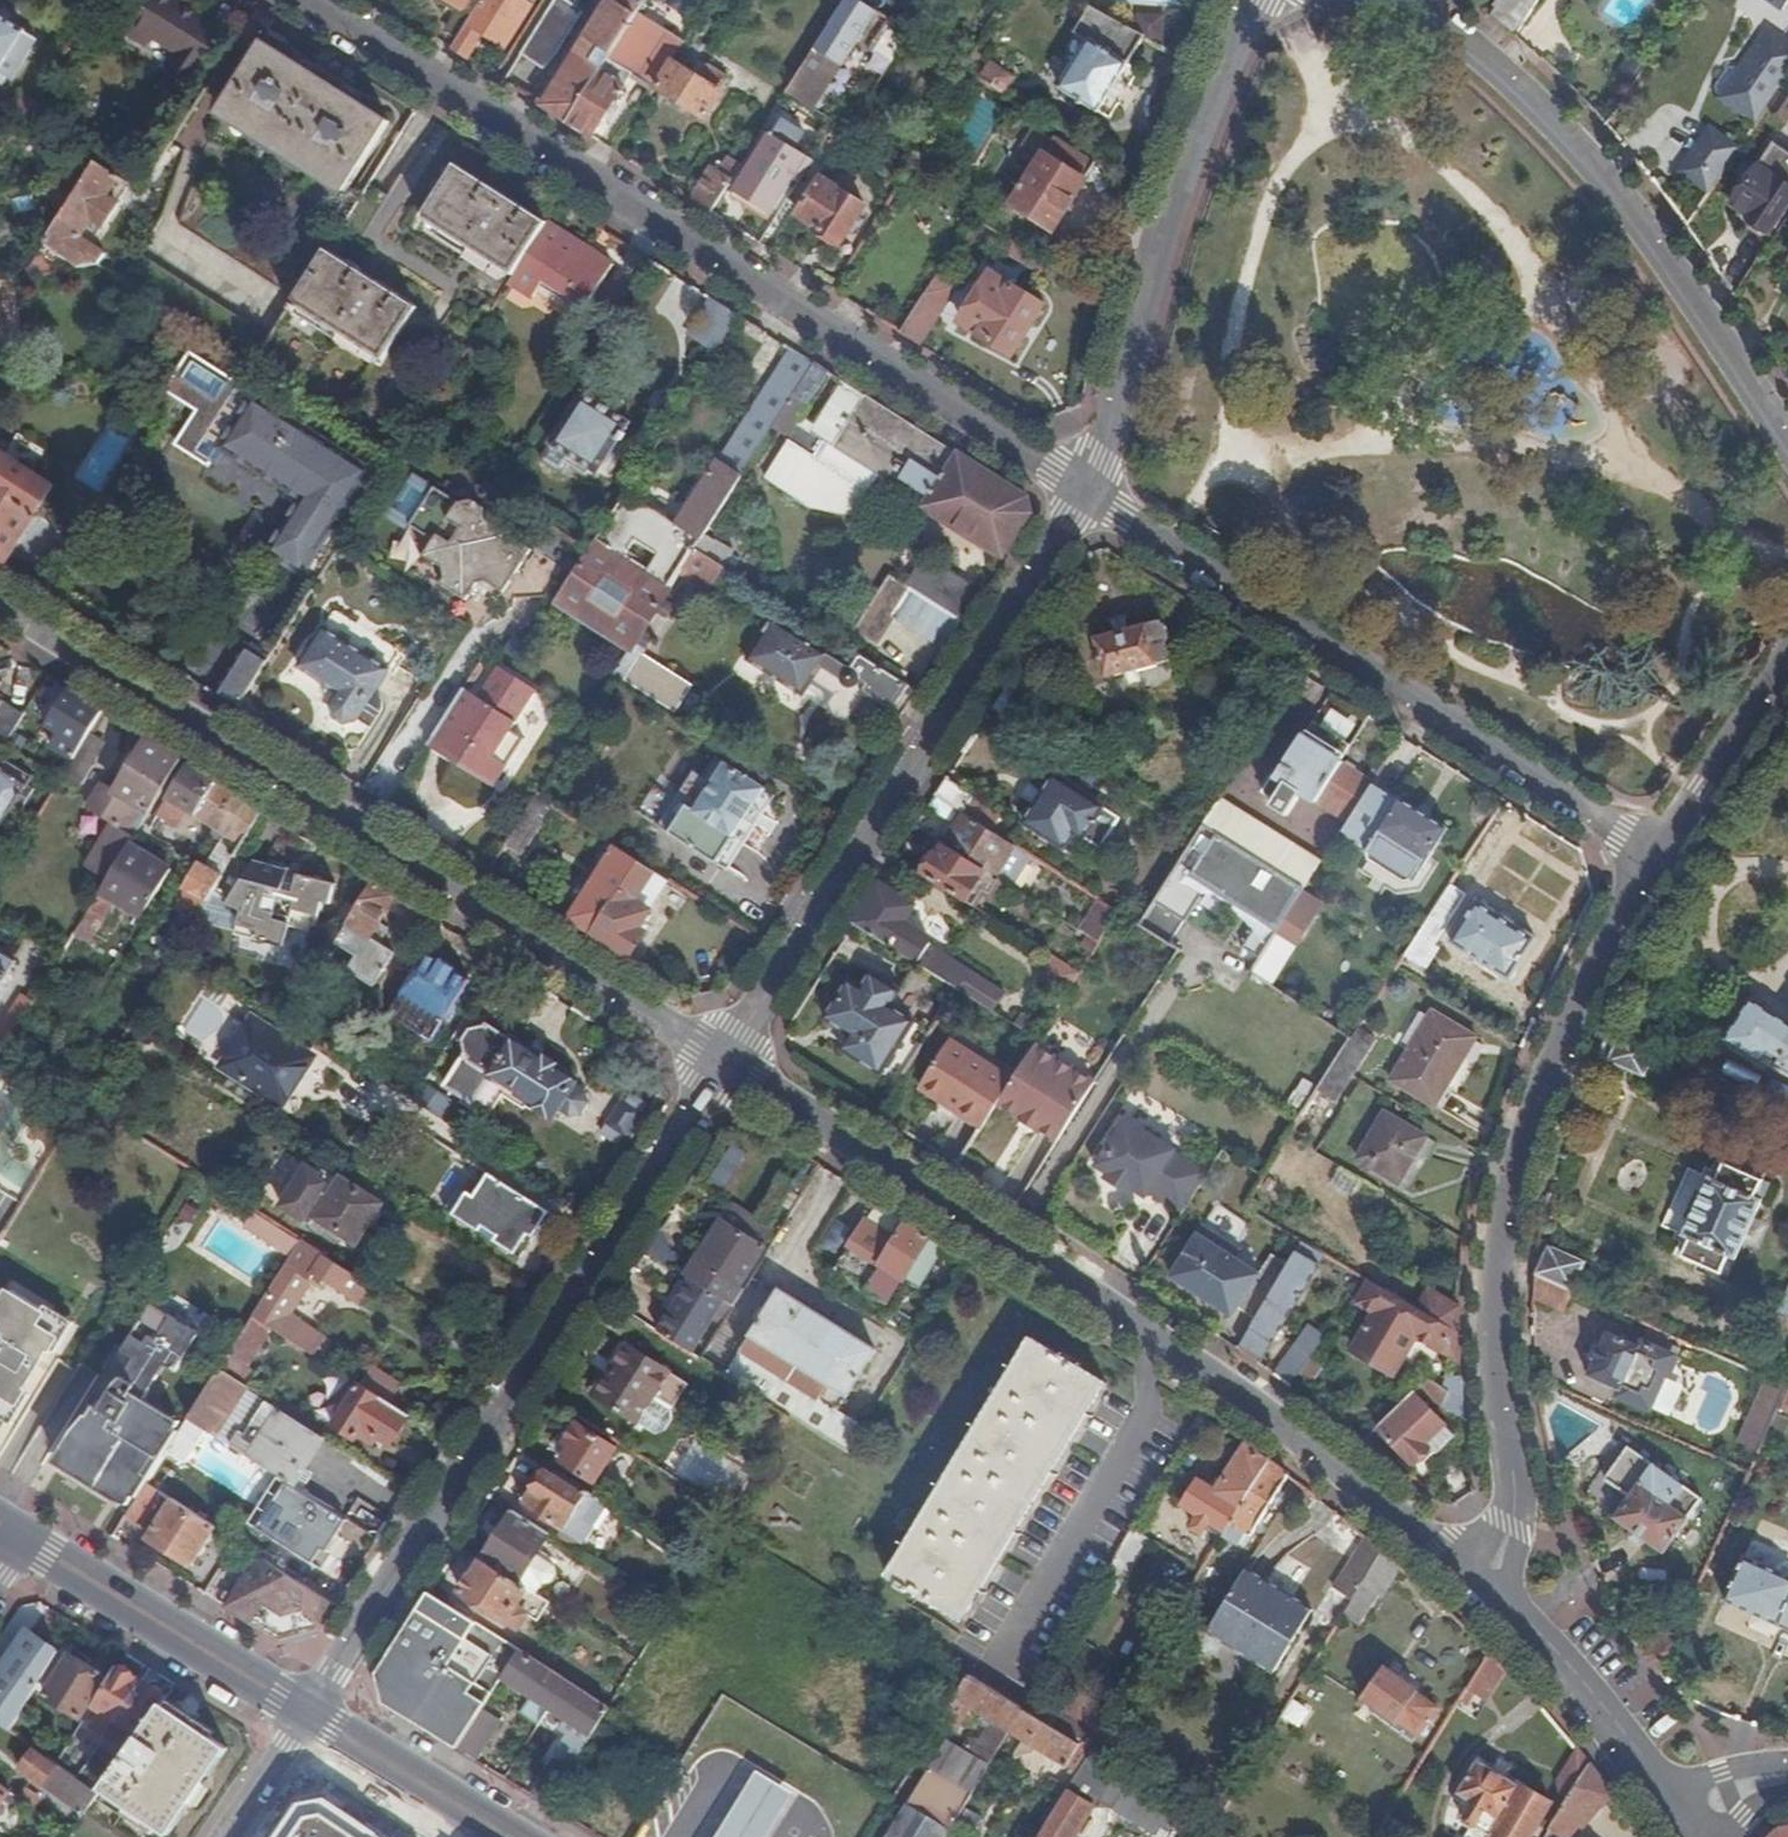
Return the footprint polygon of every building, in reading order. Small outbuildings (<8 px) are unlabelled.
[(173,0),(149,0),(129,32),(149,45),(155,35),(182,52),(177,62),(198,75),(225,33),(173,0)] [(483,0),(445,0),(463,11),(464,9),(474,15),(483,0)] [(474,15),(452,50),(468,61),(483,35),(504,49),(530,7),(528,5),(531,0),(483,0),(474,15)] [(855,0),(846,0),(788,92),(813,107),(840,66),(841,67),(875,13),(855,0)] [(1493,17),(1516,37),(1540,0),(1504,0),(1493,17)] [(1786,12),(1787,9),(1787,0),(1768,0),(1786,12)] [(542,107),(568,124),(618,46),(636,18),(610,1),(542,107)] [(1138,34),(1091,9),(1076,34),(1090,42),(1061,90),(1063,91),(1060,97),(1078,108),(1080,106),(1082,107),(1084,105),(1099,114),(1147,39),(1138,34)] [(1,72),(13,80),(37,40),(25,33),(26,31),(0,16),(0,73),(1,72)] [(1147,39),(1163,48),(1168,21),(1140,17),(1138,34),(1147,39)] [(890,65),(909,34),(893,24),(873,55),(890,65)] [(1759,127),(1770,110),(1782,92),(1787,83),(1787,44),(1783,40),(1769,31),(1741,73),(1722,100),(1722,101),(1759,127)] [(389,122),(263,43),(220,112),(346,192),(389,122)] [(568,124),(615,153),(655,92),(620,69),(629,54),(618,46),(568,124)] [(1635,83),(1646,66),(1633,58),(1622,75),(1635,83)] [(1003,71),(999,69),(991,63),(981,79),(994,87),(1003,71)] [(699,81),(674,64),(657,89),(707,120),(723,95),(720,93),(728,78),(709,65),(699,81)] [(1717,96),(1722,100),(1741,73),(1736,69),(1728,70),(1716,89),(1717,96)] [(1015,79),(1003,71),(994,87),(1006,95),(1015,79)] [(1782,92),(1770,110),(1787,122),(1787,96),(1782,92)] [(25,95),(15,103),(26,120),(36,102),(25,95)] [(48,101),(40,96),(36,102),(26,120),(48,134),(58,117),(44,108),(48,101)] [(746,173),(784,196),(806,161),(793,153),(807,132),(801,128),(797,133),(782,124),(772,139),(768,136),(746,173)] [(1035,171),(1053,141),(1034,130),(1021,150),(1026,153),(1021,161),(1029,167),(1035,171)] [(1680,175),(1711,196),(1742,152),(1711,131),(1680,175)] [(1096,167),(1053,141),(1035,171),(1029,167),(1025,173),(1031,177),(1012,207),(1053,233),(1096,167)] [(1771,234),(1787,210),(1787,154),(1776,146),(1734,206),(1751,217),(1750,219),(1751,220),(1752,228),(1763,236),(1769,234),(1771,234)] [(691,201),(711,214),(741,166),(730,159),(720,174),(712,169),(691,201)] [(96,164),(90,160),(85,168),(91,172),(96,164)] [(108,198),(119,178),(96,164),(91,172),(87,179),(74,198),(56,226),(25,277),(42,274),(57,249),(81,267),(99,264),(107,254),(82,238),(93,221),(104,228),(118,204),(108,198)] [(74,198),(87,179),(63,164),(51,184),(74,198)] [(512,277),(546,224),(457,166),(423,219),(512,277)] [(771,216),(784,196),(746,173),(733,192),(771,216)] [(866,207),(821,179),(798,217),(817,229),(815,232),(840,247),(866,207)] [(56,226),(74,198),(51,184),(45,180),(56,226)] [(295,299),(312,272),(196,197),(179,224),(295,299)] [(612,265),(546,224),(512,277),(509,281),(533,296),(543,279),(585,306),(612,265)] [(1043,273),(1047,265),(1015,244),(1010,253),(1043,273)] [(417,309),(326,251),(312,272),(295,299),(292,304),(383,361),(417,309)] [(141,253),(124,280),(181,318),(254,364),(271,336),(141,253)] [(900,334),(919,346),(956,288),(937,276),(900,334)] [(1039,306),(990,276),(961,322),(1010,353),(1039,306)] [(813,364),(789,349),(769,382),(792,397),(813,364)] [(218,446),(252,393),(254,391),(194,353),(172,387),(202,407),(180,442),(215,464),(224,450),(218,446)] [(828,374),(813,364),(792,397),(808,407),(828,374)] [(769,382),(717,463),(741,478),(792,397),(769,382)] [(864,396),(841,382),(809,433),(832,447),(864,396)] [(370,469),(252,393),(218,446),(224,450),(299,498),(266,551),(303,575),(370,469)] [(629,424),(582,393),(549,443),(569,456),(567,462),(575,468),(579,462),(597,474),(618,441),(621,443),(626,435),(623,433),(629,424)] [(922,504),(953,453),(932,439),(864,396),(832,447),(922,504)] [(134,459),(144,444),(138,439),(128,455),(134,459)] [(4,561),(34,515),(36,515),(54,487),(0,453),(0,559),(4,561)] [(953,453),(922,504),(1004,557),(1031,515),(1028,500),(953,453)] [(124,467),(106,455),(99,465),(118,477),(124,467)] [(677,525),(626,493),(594,542),(622,559),(634,539),(658,554),(645,575),(669,590),(680,573),(694,550),(741,478),(717,463),(677,525)] [(459,503),(434,487),(409,526),(433,541),(424,556),(448,572),(441,585),(467,602),(477,585),(487,581),(504,592),(532,549),(486,519),(483,507),(470,499),(459,503)] [(89,519),(94,522),(103,508),(98,505),(89,519)] [(594,542),(590,548),(555,603),(630,651),(637,641),(643,631),(656,611),(663,600),(669,590),(645,575),(622,559),(594,542)] [(723,569),(694,550),(680,573),(708,591),(723,569)] [(961,623),(981,593),(931,560),(910,592),(961,623)] [(961,623),(910,592),(894,617),(944,649),(961,623)] [(663,600),(656,611),(666,618),(673,607),(663,600)] [(1757,628),(1761,621),(1754,617),(1750,623),(1757,628)] [(917,691),(860,655),(851,670),(773,621),(748,661),(803,697),(813,682),(834,696),(828,704),(831,715),(840,721),(852,718),(865,697),(900,719),(917,691)] [(1096,639),(1106,679),(1172,662),(1167,646),(1170,641),(1172,636),(1170,630),(1166,624),(1161,621),(1096,639)] [(389,670),(323,628),(299,668),(338,693),(331,706),(333,716),(344,724),(357,722),(389,670)] [(643,631),(637,641),(647,647),(653,637),(643,631)] [(142,649),(191,680),(200,665),(151,634),(142,649)] [(637,641),(630,651),(615,675),(625,682),(643,654),(647,647),(637,641)] [(236,708),(271,653),(259,646),(256,651),(245,644),(213,694),(236,708)] [(643,654),(625,682),(675,714),(692,685),(643,654)] [(478,700),(463,691),(433,739),(465,759),(470,770),(494,786),(516,751),(503,743),(510,732),(536,691),(498,668),(478,700)] [(23,707),(0,697),(0,733),(9,737),(23,707)] [(104,710),(83,697),(60,733),(71,740),(67,746),(78,752),(91,732),(104,710)] [(1305,738),(1343,761),(1352,746),(1315,722),(1305,738)] [(91,732),(78,752),(63,777),(78,787),(106,740),(91,732)] [(523,741),(510,732),(503,743),(516,751),(523,741)] [(1350,820),(1373,784),(1343,765),(1344,762),(1343,761),(1305,738),(1303,736),(1277,777),(1279,778),(1275,785),(1281,790),(1286,782),(1318,803),(1319,802),(1350,820)] [(180,759),(148,738),(116,791),(102,783),(87,808),(112,824),(86,866),(108,879),(130,843),(135,835),(180,759)] [(766,789),(716,757),(702,779),(712,785),(695,810),(686,804),(667,833),(717,865),(766,789)] [(0,767),(0,831),(17,804),(23,808),(34,789),(29,785),(34,776),(7,760),(2,768),(0,767)] [(215,781),(189,764),(168,798),(173,801),(194,815),(215,781)] [(1081,839),(1086,837),(1103,808),(1104,807),(1057,777),(1027,825),(1066,850),(1076,835),(1081,839)] [(976,795),(949,778),(937,796),(961,812),(965,814),(976,795)] [(226,788),(215,781),(194,815),(201,819),(215,828),(235,794),(226,788)] [(1449,829),(1375,782),(1373,784),(1350,820),(1342,834),(1368,850),(1370,860),(1406,882),(1417,880),(1449,829)] [(247,801),(235,794),(215,828),(229,837),(240,844),(261,810),(247,801)] [(961,812),(937,796),(928,810),(949,822),(955,822),(961,812)] [(552,807),(536,797),(529,808),(545,818),(552,807)] [(173,801),(168,798),(153,821),(161,825),(171,810),(169,808),(173,801)] [(1323,863),(1222,798),(1204,826),(1306,890),(1323,863)] [(545,818),(529,808),(505,845),(521,856),(545,818)] [(1103,808),(1086,837),(1103,848),(1121,818),(1103,808)] [(1016,846),(965,814),(946,845),(996,878),(1016,846)] [(201,819),(194,815),(179,840),(186,844),(201,819)] [(1306,890),(1204,826),(1198,837),(1141,926),(1171,945),(1173,943),(1172,942),(1184,922),(1186,922),(1211,883),(1226,892),(1264,916),(1262,920),(1244,949),(1261,960),(1278,932),(1303,895),(1306,890)] [(240,844),(229,837),(211,869),(222,875),(240,844)] [(130,843),(108,879),(82,920),(97,929),(116,901),(142,917),(172,869),(130,843)] [(996,878),(946,845),(940,855),(937,853),(923,875),(973,907),(984,891),(990,896),(1000,880),(996,878)] [(568,920),(592,935),(638,861),(623,851),(608,874),(601,875),(598,879),(595,878),(568,920)] [(279,865),(255,858),(230,899),(244,905),(236,933),(275,945),(283,938),(287,926),(306,932),(314,927),(321,903),(328,906),(334,884),(298,873),(294,883),(284,880),(285,875),(279,865)] [(592,935),(628,958),(644,932),(638,928),(649,910),(637,902),(655,872),(638,861),(592,935)] [(211,869),(200,864),(186,887),(186,888),(176,906),(190,914),(195,918),(222,875),(211,869)] [(396,895),(372,881),(347,923),(349,924),(338,942),(358,956),(350,969),(375,985),(394,952),(380,942),(388,929),(379,922),(396,895)] [(881,884),(855,925),(890,947),(902,927),(907,930),(916,917),(911,914),(915,905),(881,884)] [(1465,894),(1451,886),(1418,937),(1433,946),(1465,894)] [(1264,916),(1226,892),(1223,896),(1262,920),(1264,916)] [(1323,907),(1303,895),(1278,932),(1298,945),(1323,907)] [(1101,944),(1120,913),(1102,901),(1082,931),(1101,944)] [(1511,980),(1538,938),(1478,901),(1452,942),(1472,955),(1466,966),(1480,975),(1486,964),(1511,980)] [(195,918),(190,914),(186,923),(191,926),(195,918)] [(166,942),(176,949),(177,948),(186,934),(175,927),(166,942)] [(1298,945),(1278,932),(1261,960),(1252,973),(1258,977),(1262,972),(1275,980),(1298,945)] [(1433,946),(1418,937),(1405,957),(1426,970),(1438,950),(1433,946)] [(448,955),(430,943),(390,1008),(408,1019),(448,955)] [(920,965),(959,989),(1039,1040),(1050,1022),(930,946),(920,965)] [(0,952),(0,989),(9,974),(7,972),(14,960),(0,952)] [(1042,974),(1070,991),(1081,974),(1053,956),(1042,974)] [(46,978),(35,972),(31,979),(34,986),(28,996),(22,992),(0,1027),(0,1051),(2,1052),(2,1050),(26,1011),(32,1001),(46,978)] [(826,1020),(853,1036),(866,1044),(858,1059),(884,1076),(916,1021),(892,1005),(901,989),(872,972),(862,988),(850,980),(826,1020)] [(1753,1002),(1728,1044),(1765,1065),(1771,1055),(1781,1060),(1777,1067),(1787,1073),(1787,1024),(1753,1002)] [(1433,1009),(1394,1079),(1440,1105),(1460,1071),(1455,1068),(1475,1033),(1433,1009)] [(312,1057),(251,1018),(221,1066),(281,1105),(312,1057)] [(559,1107),(573,1086),(575,1083),(557,1071),(559,1069),(512,1039),(510,1042),(486,1027),(484,1030),(481,1029),(481,1028),(470,1030),(463,1042),(466,1052),(445,1086),(473,1104),(490,1076),(535,1105),(536,1103),(554,1115),(559,1107)] [(1368,1034),(1359,1028),(1354,1038),(1338,1062),(1348,1068),(1368,1034)] [(1645,1076),(1658,1050),(1611,1028),(1600,1055),(1645,1076)] [(866,1044),(853,1036),(844,1051),(858,1059),(866,1044)] [(983,1127),(1000,1102),(1012,1082),(949,1042),(920,1087),(946,1103),(949,1098),(960,1103),(956,1109),(983,1127)] [(1039,1127),(1060,1141),(1096,1085),(1036,1045),(1012,1082),(1000,1102),(1024,1117),(1030,1109),(1045,1118),(1039,1127)] [(88,1094),(101,1073),(91,1066),(78,1087),(88,1094)] [(1337,1104),(1354,1076),(1336,1066),(1304,1117),(1318,1125),(1333,1102),(1337,1104)] [(377,1126),(395,1093),(350,1069),(332,1101),(377,1126)] [(417,1103),(443,1108),(447,1087),(421,1082),(417,1103)] [(584,1094),(573,1086),(559,1107),(570,1115),(579,1113),(586,1102),(584,1094)] [(1754,1108),(1752,1098),(1743,1094),(1736,1093),(1730,1096),(1726,1104),(1729,1110),(1736,1114),(1744,1117),(1749,1114),(1751,1114),(1754,1108)] [(632,1139),(651,1108),(628,1094),(609,1124),(632,1139)] [(1387,1113),(1360,1159),(1402,1183),(1428,1137),(1387,1113)] [(1135,1188),(1148,1196),(1179,1148),(1128,1115),(1097,1163),(1109,1171),(1107,1175),(1133,1192),(1135,1188)] [(1185,1212),(1211,1171),(1188,1157),(1161,1197),(1185,1212)] [(1684,1256),(1723,1274),(1729,1256),(1738,1259),(1763,1200),(1756,1197),(1764,1180),(1726,1163),(1718,1180),(1711,1177),(1684,1236),(1692,1239),(1684,1256)] [(318,1173),(305,1165),(280,1205),(337,1241),(342,1234),(356,1244),(382,1204),(340,1178),(338,1180),(321,1169),(318,1173)] [(787,1263),(840,1178),(822,1166),(769,1251),(787,1263)] [(525,1256),(554,1206),(487,1168),(458,1217),(525,1256)] [(1262,1204),(1252,1198),(1246,1208),(1256,1214),(1262,1204)] [(852,1248),(905,1280),(932,1236),(896,1213),(879,1203),(852,1248)] [(724,1219),(766,1247),(775,1231),(733,1204),(724,1219)] [(726,1300),(735,1305),(744,1291),(740,1288),(766,1247),(724,1219),(687,1275),(716,1293),(726,1300)] [(1259,1319),(1291,1264),(1273,1253),(1261,1272),(1224,1248),(1221,1238),(1211,1231),(1200,1233),(1172,1276),(1236,1316),(1241,1308),(1259,1319)] [(921,1290),(947,1246),(932,1236),(905,1280),(921,1290)] [(358,1300),(368,1283),(301,1240),(252,1317),(271,1329),(322,1361),(333,1343),(309,1326),(289,1313),(314,1273),(358,1300)] [(1536,1272),(1575,1289),(1587,1262),(1540,1242),(1536,1272)] [(1314,1273),(1293,1261),(1291,1264),(1259,1319),(1244,1345),(1265,1357),(1314,1273)] [(1565,1310),(1575,1289),(1536,1272),(1534,1296),(1565,1310)] [(658,1332),(702,1359),(708,1348),(700,1342),(714,1319),(726,1300),(716,1293),(687,1275),(683,1273),(671,1292),(679,1297),(658,1332)] [(1463,1361),(1462,1333),(1419,1308),(1369,1279),(1363,1288),(1368,1292),(1362,1304),(1378,1312),(1357,1348),(1397,1372),(1408,1354),(1419,1335),(1425,1339),(1463,1361)] [(849,1453),(869,1421),(845,1405),(881,1344),(784,1284),(729,1376),(770,1403),(790,1416),(849,1453)] [(1462,1333),(1462,1305),(1431,1288),(1419,1308),(1462,1333)] [(0,1303),(0,1409),(6,1412),(58,1326),(38,1313),(40,1309),(10,1291),(2,1304),(0,1303)] [(199,1331),(152,1303),(124,1349),(135,1357),(131,1365),(156,1380),(166,1365),(175,1371),(199,1331)] [(236,1383),(271,1329),(252,1317),(217,1371),(236,1383)] [(1620,1396),(1652,1411),(1666,1378),(1673,1376),(1679,1363),(1677,1355),(1645,1341),(1642,1346),(1609,1331),(1603,1345),(1601,1344),(1593,1360),(1596,1362),(1590,1375),(1622,1390),(1620,1396)] [(1414,1357),(1425,1339),(1419,1335),(1408,1354),(1414,1357)] [(970,1622),(1107,1383),(1032,1340),(895,1578),(970,1622)] [(676,1403),(689,1383),(630,1345),(599,1395),(657,1433),(667,1429),(674,1419),(673,1409),(655,1397),(658,1391),(676,1403)] [(1294,1388),(1317,1356),(1301,1345),(1279,1376),(1294,1388)] [(371,1366),(358,1384),(389,1404),(400,1386),(371,1366)] [(245,1388),(236,1383),(217,1371),(188,1419),(215,1436),(245,1388)] [(1465,1392),(1464,1375),(1452,1376),(1453,1392),(1465,1392)] [(158,1465),(179,1431),(139,1406),(142,1399),(144,1399),(149,1391),(125,1377),(119,1379),(105,1401),(113,1406),(106,1418),(93,1411),(88,1418),(91,1419),(83,1431),(87,1434),(68,1452),(87,1463),(84,1468),(86,1469),(83,1473),(97,1482),(100,1477),(102,1479),(105,1475),(138,1496),(145,1484),(158,1465)] [(1444,1407),(1453,1392),(1424,1377),(1416,1391),(1444,1407)] [(1783,1401),(1787,1392),(1787,1386),(1771,1378),(1751,1424),(1769,1433),(1783,1401)] [(390,1444),(408,1416),(389,1404),(358,1384),(332,1424),(354,1439),(356,1435),(372,1445),(378,1436),(390,1444)] [(1451,1432),(1414,1393),(1378,1427),(1410,1460),(1425,1447),(1430,1451),(1451,1432)] [(113,1406),(105,1401),(100,1398),(93,1411),(106,1418),(113,1406)] [(304,1470),(324,1438),(283,1412),(253,1459),(325,1505),(335,1489),(304,1470)] [(596,1482),(618,1448),(581,1423),(579,1424),(575,1422),(572,1423),(563,1436),(565,1439),(567,1441),(557,1457),(596,1482)] [(1762,1450),(1769,1433),(1751,1424),(1743,1441),(1762,1450)] [(1703,1496),(1629,1444),(1606,1477),(1631,1494),(1615,1517),(1664,1553),(1703,1496)] [(1228,1534),(1272,1463),(1249,1446),(1219,1493),(1201,1481),(1186,1507),(1202,1517),(1195,1528),(1204,1534),(1212,1523),(1228,1534)] [(1255,1538),(1292,1478),(1272,1463),(1228,1534),(1226,1537),(1243,1547),(1251,1535),(1255,1538)] [(171,1472),(158,1465),(145,1484),(158,1493),(171,1472)] [(608,1503),(588,1490),(584,1496),(547,1472),(527,1505),(583,1541),(592,1527),(599,1532),(612,1512),(606,1508),(608,1503)] [(138,1496),(125,1517),(141,1527),(161,1495),(158,1493),(145,1484),(138,1496)] [(190,1566),(213,1528),(170,1501),(146,1538),(190,1566)] [(342,1533),(307,1511),(285,1546),(320,1568),(342,1533)] [(549,1535),(514,1511),(484,1560),(529,1589),(537,1594),(541,1585),(552,1583),(557,1574),(554,1566),(536,1555),(549,1535)] [(1152,1542),(1135,1530),(1117,1560),(1134,1571),(1152,1542)] [(1364,1587),(1369,1579),(1386,1552),(1371,1540),(1347,1575),(1364,1587)] [(1386,1589),(1403,1567),(1386,1552),(1369,1579),(1386,1589)] [(1748,1557),(1728,1601),(1787,1627),(1787,1575),(1748,1557)] [(318,1629),(334,1604),(306,1586),(263,1559),(255,1574),(245,1574),(239,1585),(245,1589),(232,1611),(282,1642),(318,1629)] [(529,1589),(484,1560),(473,1575),(472,1574),(461,1592),(507,1622),(529,1589)] [(1157,1580),(1187,1580),(1187,1560),(1157,1560),(1157,1580)] [(1315,1614),(1247,1572),(1226,1606),(1210,1632),(1277,1674),(1315,1614)] [(334,1604),(344,1589),(323,1576),(312,1575),(306,1586),(334,1604)] [(521,1651),(430,1592),(377,1675),(385,1704),(420,1726),(458,1750),(462,1744),(484,1709),(495,1693),(452,1667),(468,1642),(491,1657),(479,1676),(499,1687),(504,1678),(521,1651)] [(1646,1655),(1662,1672),(1679,1635),(1659,1626),(1646,1655)] [(62,1651),(31,1634),(0,1684),(0,1723),(13,1732),(62,1651)] [(567,1681),(521,1651),(504,1678),(531,1697),(520,1714),(539,1727),(540,1725),(550,1709),(567,1681)] [(1489,1703),(1509,1670),(1493,1652),(1469,1690),(1489,1703)] [(83,1719),(107,1679),(73,1657),(47,1697),(83,1719)] [(101,1745),(144,1682),(119,1667),(94,1707),(104,1713),(88,1737),(101,1745)] [(1412,1724),(1428,1701),(1419,1695),(1420,1693),(1387,1669),(1364,1700),(1397,1724),(1403,1717),(1412,1724)] [(1012,1732),(1025,1710),(972,1677),(947,1718),(962,1728),(974,1710),(1012,1732)] [(609,1709),(567,1681),(550,1709),(593,1736),(609,1709)] [(163,1705),(169,1697),(144,1682),(101,1745),(117,1755),(121,1747),(132,1730),(141,1735),(163,1705)] [(1315,1690),(1304,1683),(1282,1719),(1293,1726),(1315,1690)] [(1081,1773),(1094,1752),(1103,1736),(1069,1714),(1036,1692),(1025,1710),(1012,1732),(1026,1741),(1016,1758),(1042,1774),(1047,1764),(1054,1767),(1058,1760),(1081,1773)] [(229,1749),(163,1705),(141,1735),(129,1753),(103,1789),(170,1836),(229,1749)] [(484,1709),(462,1744),(479,1755),(500,1720),(484,1709)] [(129,1753),(141,1735),(132,1730),(121,1747),(129,1753)] [(911,1804),(953,1830),(993,1763),(951,1737),(911,1804)] [(99,1794),(78,1779),(59,1765),(35,1747),(21,1768),(85,1813),(99,1794)] [(1572,1799),(1592,1767),(1580,1751),(1560,1783),(1562,1793),(1572,1799)] [(1186,1809),(1094,1752),(1081,1773),(1041,1836),(1076,1836),(1095,1808),(1111,1807),(1143,1826),(1145,1824),(1158,1826),(1170,1833),(1186,1809)] [(532,1795),(550,1806),(572,1769),(555,1758),(532,1795)] [(1553,1804),(1522,1784),(1520,1787),(1479,1762),(1461,1795),(1476,1803),(1466,1820),(1467,1825),(1474,1829),(1469,1836),(1491,1836),(1492,1836),(1493,1836),(1533,1836),(1553,1804)] [(1614,1795),(1592,1767),(1572,1799),(1554,1828),(1567,1836),(1576,1836),(1614,1795)] [(796,1796),(759,1773),(721,1836),(772,1836),(796,1796)] [(9,1791),(0,1784),(0,1803),(9,1791)] [(27,1790),(21,1799),(37,1811),(42,1802),(27,1790)] [(326,1796),(299,1801),(275,1836),(386,1836),(326,1796)] [(953,1830),(911,1804),(891,1836),(949,1836),(953,1830)] [(63,1830),(70,1835),(75,1828),(68,1822),(63,1830)] [(1779,1831),(1772,1836),(1787,1836),(1787,1829),(1779,1831)]
